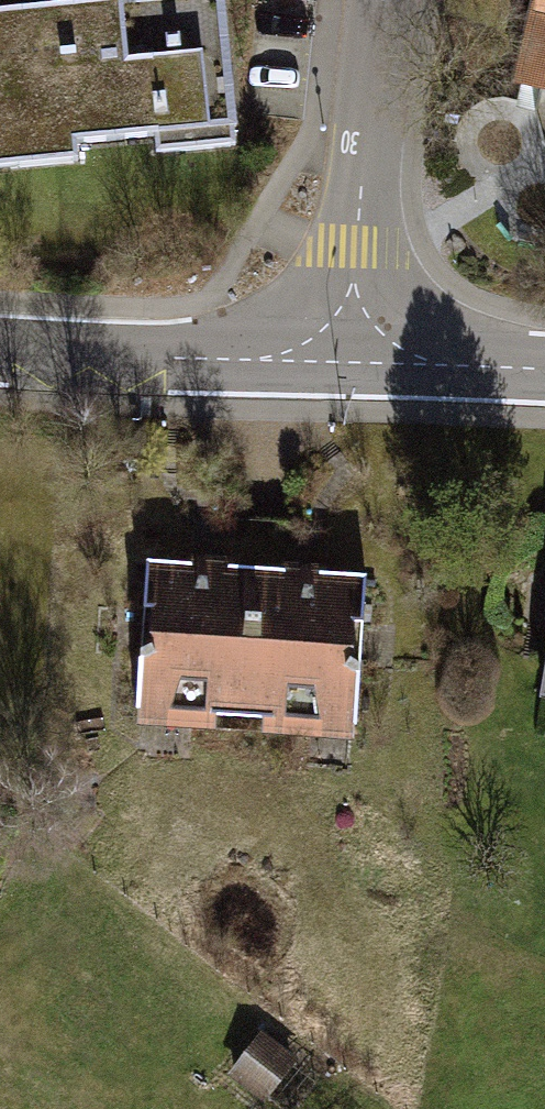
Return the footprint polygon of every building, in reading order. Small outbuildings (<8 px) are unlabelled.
[(504,106),(544,115),(544,0),(527,0),(504,106)] [(203,8),(0,27),(0,183),(218,161),(203,8)] [(142,577),(134,742),(206,746),(207,727),(242,729),(249,582),(142,577)] [(249,582),(242,729),(269,730),(268,750),(349,754),(357,587),(249,582)] [(222,1084),(254,1108),(259,1108),(288,1071),(253,1044),(222,1084)]
